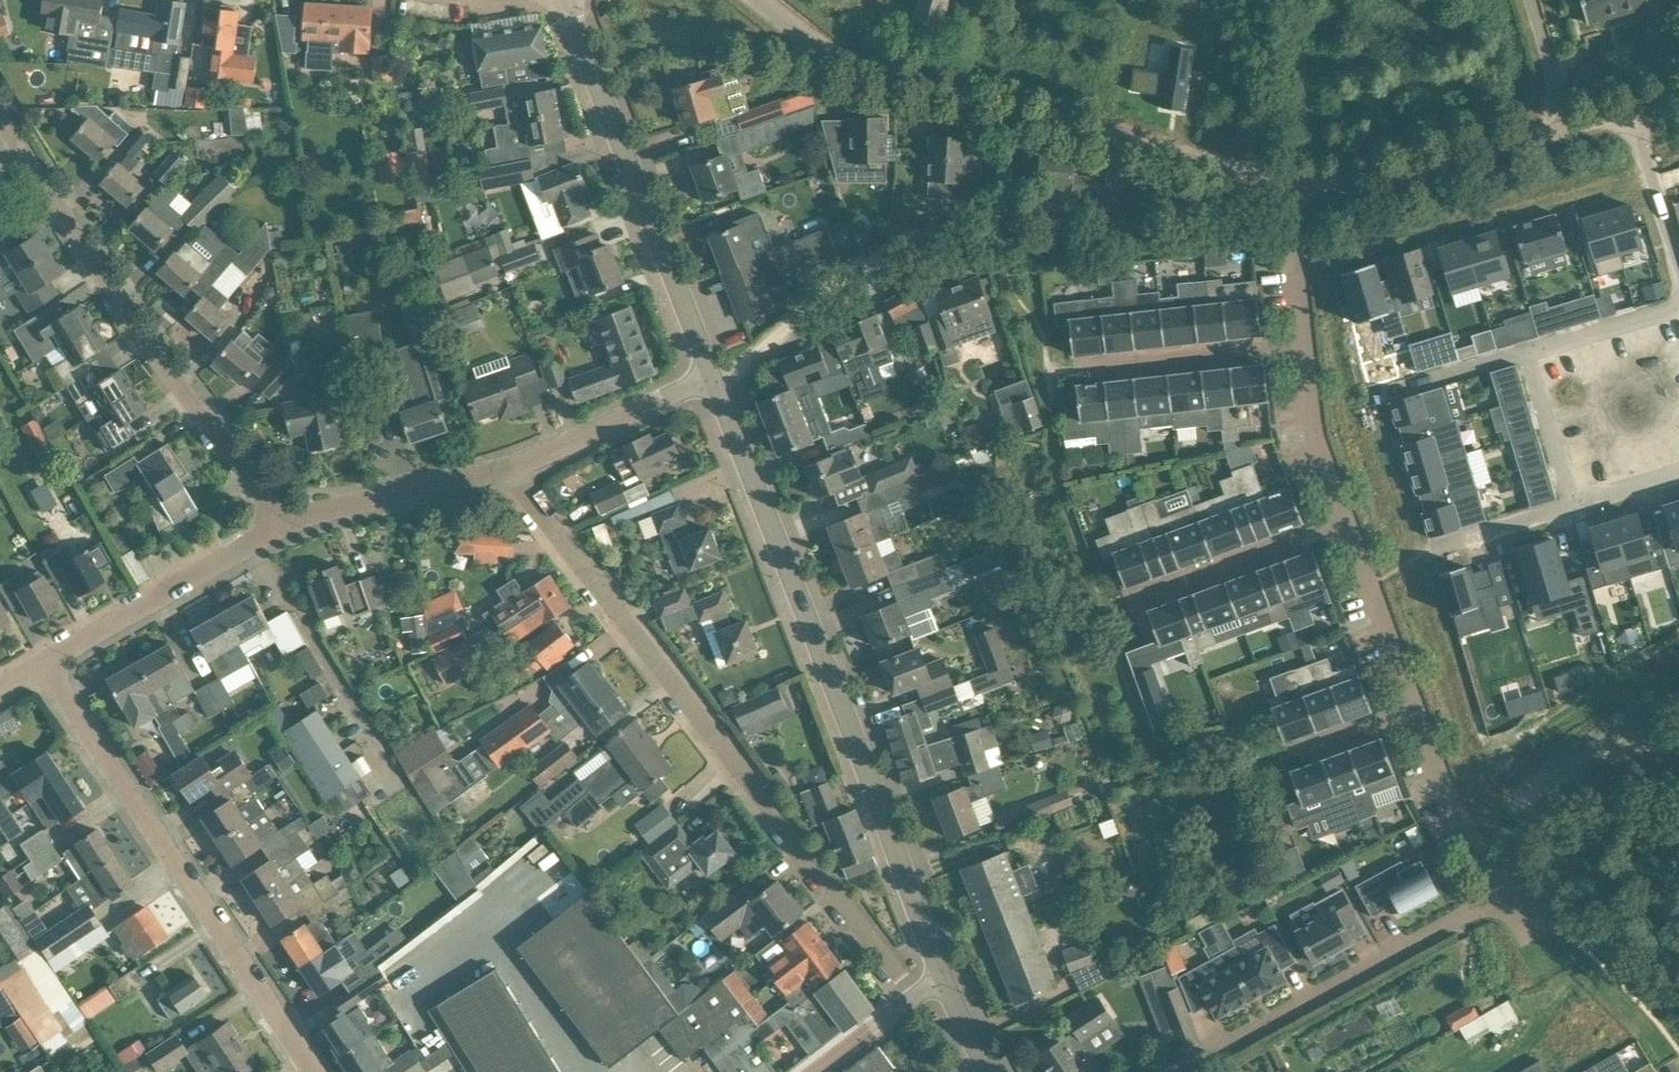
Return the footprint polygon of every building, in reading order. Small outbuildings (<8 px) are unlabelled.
[(51,29),(73,33),(68,62),(92,66),(107,68),(112,38),(98,36),(104,0),(46,0),(44,15),(47,15),(45,29),(51,29)] [(182,25),(186,3),(166,0),(160,0),(158,14),(122,8),(119,29),(116,48),(131,50),(160,54),(154,88),(155,88),(154,99),(183,103),(185,88),(186,88),(191,58),(176,56),(179,42),(180,42),(182,25)] [(914,20),(942,27),(950,0),(919,0),(914,20)] [(1171,14),(1184,18),(1187,10),(1190,0),(1175,0),(1171,14)] [(1588,23),(1650,5),(1649,0),(1582,0),(1588,23)] [(305,38),(310,38),(309,52),(307,52),(306,68),(333,70),(334,53),(342,54),(342,50),(370,52),(372,14),(346,13),(347,6),(307,3),(305,38)] [(208,7),(206,29),(203,45),(214,46),(211,76),(255,81),(258,57),(234,54),(239,11),(236,11),(235,6),(223,4),(221,9),(208,7)] [(10,34),(2,14),(0,15),(0,38),(10,34)] [(538,24),(507,29),(512,56),(547,50),(543,27),(538,24)] [(475,34),(479,61),(512,56),(507,29),(475,34)] [(298,44),(281,43),(284,54),(297,55),(298,44)] [(1135,68),(1131,90),(1163,95),(1161,107),(1163,108),(1163,106),(1183,109),(1182,111),(1184,111),(1194,48),(1192,47),(1192,49),(1173,46),(1173,44),(1171,44),(1167,73),(1135,68)] [(512,56),(479,61),(480,66),(456,70),(459,85),(482,81),(484,87),(529,79),(551,76),(547,50),(512,56)] [(393,76),(389,61),(389,55),(374,57),(377,82),(393,80),(393,76)] [(716,121),(734,116),(720,67),(702,72),(704,81),(676,89),(686,124),(714,115),(716,121)] [(186,105),(208,108),(211,89),(189,86),(186,105)] [(504,98),(509,123),(560,113),(555,87),(504,98)] [(496,88),(460,95),(463,113),(500,106),(496,88)] [(399,93),(400,103),(414,101),(413,91),(399,93)] [(739,113),(745,131),(786,115),(781,99),(739,113)] [(75,105),(72,108),(73,109),(73,110),(75,112),(76,111),(88,122),(74,138),(87,149),(85,152),(95,161),(97,158),(99,160),(114,143),(119,146),(134,128),(115,111),(110,116),(97,105),(75,105)] [(786,115),(745,131),(738,133),(744,149),(783,136),(782,133),(817,120),(814,106),(802,110),(786,115)] [(244,108),(230,108),(231,116),(245,115),(244,108)] [(262,108),(248,110),(251,133),(265,131),(262,108)] [(560,113),(509,123),(501,125),(506,149),(487,153),(490,167),(533,158),(530,145),(566,138),(560,113)] [(830,147),(837,175),(866,175),(866,161),(888,161),(887,117),(852,117),(852,147),(830,147)] [(408,130),(409,140),(425,138),(423,127),(408,130)] [(140,130),(125,147),(130,152),(135,156),(142,148),(150,139),(140,130)] [(927,157),(925,179),(953,181),(953,189),(949,189),(948,201),(981,195),(983,169),(966,168),(968,137),(952,136),(950,131),(939,131),(936,135),(932,135),(931,157),(927,157)] [(425,138),(409,140),(404,141),(406,153),(410,153),(415,182),(417,182),(426,181),(425,173),(427,173),(423,151),(427,150),(425,138)] [(150,139),(142,148),(149,154),(157,144),(150,139)] [(188,162),(175,151),(156,174),(168,185),(188,162)] [(319,168),(316,151),(302,154),(305,171),(319,168)] [(119,163),(117,166),(103,182),(128,204),(145,185),(130,172),(140,160),(135,156),(130,152),(120,164),(119,163)] [(706,199),(738,186),(743,200),(767,191),(759,168),(749,172),(747,168),(734,173),(726,153),(693,166),(694,169),(691,171),(696,184),(699,182),(706,199)] [(1039,187),(1072,190),(1072,192),(1099,193),(1100,178),(1075,175),(1076,155),(1041,153),(1039,187)] [(380,158),(386,185),(405,182),(399,155),(380,158)] [(483,189),(531,180),(537,178),(533,158),(490,167),(480,169),(483,189)] [(579,162),(541,176),(537,178),(531,180),(523,183),(532,208),(553,200),(563,225),(591,215),(582,189),(588,187),(579,162)] [(1110,162),(1102,192),(1134,192),(1139,169),(1110,162)] [(258,165),(247,173),(254,182),(264,175),(258,165)] [(996,168),(995,193),(1012,193),(1013,169),(996,168)] [(222,174),(192,204),(194,206),(210,220),(239,192),(246,186),(243,183),(231,171),(225,176),(222,174)] [(426,181),(417,182),(421,202),(440,198),(436,179),(426,181)] [(146,211),(131,227),(157,249),(176,227),(179,229),(188,219),(171,205),(181,194),(170,185),(159,197),(149,209),(148,208),(146,211)] [(1607,212),(1624,268),(1625,268),(1620,252),(1643,245),(1631,205),(1607,212)] [(405,223),(423,220),(421,208),(403,211),(405,223)] [(716,254),(718,253),(743,319),(805,295),(801,284),(835,270),(842,265),(827,227),(775,247),(762,215),(760,213),(758,212),(730,224),(729,225),(728,225),(728,226),(728,227),(728,228),(728,229),(711,236),(712,237),(710,238),(708,239),(708,240),(707,242),(706,244),(706,245),(706,247),(707,248),(707,250),(709,251),(710,252),(711,253),(713,254),(715,254),(716,254)] [(1624,268),(1607,212),(1583,219),(1600,276),(1624,268)] [(1559,213),(1516,225),(1527,261),(1569,248),(1559,213)] [(267,222),(239,255),(233,262),(249,275),(272,248),(286,246),(283,234),(270,236),(268,223),(267,222)] [(15,273),(47,253),(35,233),(40,231),(39,230),(24,239),(15,226),(0,235),(0,282),(15,273)] [(233,262),(239,255),(205,227),(190,243),(188,241),(178,253),(177,252),(160,272),(186,294),(204,272),(216,282),(233,262)] [(497,242),(502,255),(516,249),(508,229),(494,234),(495,236),(497,242)] [(1464,241),(1478,284),(1509,275),(1496,231),(1464,241)] [(598,233),(578,240),(557,248),(565,268),(582,262),(593,292),(624,280),(610,244),(603,246),(598,233)] [(494,234),(485,237),(488,245),(497,242),(495,236),(494,234)] [(1478,284),(1464,241),(1439,248),(1453,292),(1478,284)] [(516,249),(502,255),(500,255),(506,273),(542,260),(535,242),(516,249)] [(476,289),(474,284),(500,274),(489,246),(434,267),(447,300),(476,289)] [(291,261),(289,248),(274,251),(276,263),(291,261)] [(1392,258),(1394,262),(1385,264),(1391,284),(1399,310),(1401,316),(1412,313),(1408,299),(1431,292),(1418,250),(1392,258)] [(47,253),(15,273),(22,284),(14,289),(28,312),(39,305),(58,293),(49,279),(64,270),(64,269),(59,272),(47,253)] [(1375,263),(1342,273),(1356,322),(1399,310),(1391,284),(1382,287),(1375,263)] [(1222,278),(1207,280),(1213,339),(1262,334),(1256,280),(1222,284),(1222,278)] [(990,312),(991,312),(979,279),(937,293),(945,316),(930,321),(932,326),(939,346),(940,349),(956,344),(956,345),(997,330),(990,312)] [(1137,279),(1113,281),(1121,350),(1165,345),(1159,291),(1139,293),(1137,279)] [(1160,291),(1159,291),(1165,345),(1213,339),(1207,280),(1178,283),(1180,296),(1160,298),(1160,291)] [(1121,350),(1113,281),(1114,296),(1055,303),(1057,326),(1070,324),(1074,355),(1121,350)] [(1667,297),(1662,282),(1644,287),(1649,303),(1667,297)] [(206,297),(203,300),(189,316),(214,338),(230,319),(216,306),(226,295),(216,286),(206,298),(206,297)] [(268,297),(274,297),(277,292),(274,287),(268,287),(265,292),(268,297)] [(886,302),(894,317),(920,303),(912,288),(886,302)] [(301,292),(302,302),(315,300),(314,290),(301,292)] [(1547,301),(1530,306),(1539,336),(1556,331),(1547,301)] [(53,332),(60,344),(93,324),(80,305),(81,304),(81,302),(55,318),(49,308),(53,305),(52,304),(34,316),(25,322),(13,329),(18,336),(30,329),(38,342),(53,332)] [(484,326),(475,302),(451,311),(459,335),(484,326)] [(1614,302),(1598,306),(1601,317),(1617,313),(1614,302)] [(575,403),(656,373),(632,306),(592,320),(607,361),(565,377),(575,403)] [(348,315),(357,360),(385,354),(377,310),(348,315)] [(837,339),(848,369),(859,399),(863,397),(865,401),(888,392),(879,367),(894,361),(876,314),(872,316),(868,312),(860,315),(859,320),(845,326),(846,326),(834,331),(837,339)] [(53,365),(65,386),(89,371),(82,360),(107,344),(106,343),(105,344),(93,324),(60,344),(68,356),(53,365)] [(939,346),(932,326),(915,333),(922,352),(939,346)] [(1531,326),(1513,332),(1516,343),(1534,337),(1531,326)] [(259,364),(269,373),(290,349),(286,330),(273,346),(259,334),(254,339),(245,331),(235,342),(234,342),(214,365),(225,375),(229,371),(242,383),(259,364)] [(848,369),(837,339),(780,361),(782,366),(763,374),(772,397),(772,398),(831,376),(848,369)] [(399,349),(413,392),(399,396),(404,411),(403,411),(412,441),(448,429),(439,400),(445,398),(430,354),(423,357),(418,342),(399,349)] [(1437,343),(1411,351),(1418,372),(1443,364),(1437,343)] [(1475,344),(1457,349),(1460,360),(1478,354),(1475,344)] [(290,349),(269,373),(257,386),(270,398),(297,368),(293,356),(290,349)] [(1401,377),(1394,353),(1362,363),(1369,386),(1401,377)] [(474,367),(479,379),(465,384),(477,419),(499,411),(502,419),(526,410),(518,385),(539,378),(531,354),(509,361),(507,355),(474,367)] [(338,387),(353,385),(348,357),(333,360),(335,371),(338,387)] [(557,360),(541,365),(550,388),(565,383),(557,360)] [(1265,365),(1217,370),(1225,441),(1240,439),(1238,427),(1253,426),(1250,402),(1269,400),(1265,365)] [(93,396),(101,408),(132,388),(120,369),(122,368),(121,367),(96,382),(89,371),(65,386),(78,406),(93,396)] [(1217,370),(1168,375),(1174,428),(1208,425),(1208,430),(1222,429),(1224,441),(1225,441),(1217,370)] [(1168,375),(1120,381),(1125,421),(1140,419),(1139,414),(1149,413),(1150,427),(1173,425),(1174,428),(1168,375)] [(772,398),(772,397),(759,402),(779,453),(813,440),(813,439),(824,435),(830,453),(872,437),(867,425),(851,431),(845,428),(833,433),(824,410),(833,406),(839,396),(832,378),(831,376),(772,398)] [(1521,380),(1496,388),(1501,405),(1527,397),(1521,380)] [(1125,421),(1120,381),(1077,386),(1081,416),(1063,418),(1066,441),(1095,437),(1096,444),(1109,443),(1111,455),(1128,453),(1125,421)] [(1442,386),(1389,402),(1397,427),(1399,426),(1402,435),(1452,419),(1442,386)] [(106,450),(115,445),(133,433),(128,435),(122,424),(147,408),(146,407),(145,408),(132,388),(101,408),(86,418),(106,450)] [(330,390),(321,391),(299,396),(300,400),(284,403),(290,435),(307,432),(310,451),(341,445),(330,390)] [(1002,407),(1012,435),(1044,424),(1034,396),(1002,407)] [(32,410),(39,422),(46,417),(39,406),(32,410)] [(1532,414),(1506,422),(1511,439),(1537,431),(1532,414)] [(21,425),(42,465),(56,457),(35,418),(21,425)] [(1140,419),(1125,421),(1128,453),(1143,452),(1140,419)] [(1453,420),(1401,435),(1404,444),(1402,445),(1410,469),(1463,453),(1453,420)] [(612,452),(621,473),(625,480),(639,474),(642,478),(658,471),(656,467),(681,455),(670,432),(654,440),(650,432),(649,433),(649,434),(627,444),(627,445),(612,452)] [(148,455),(138,461),(134,455),(103,475),(114,492),(144,479),(152,492),(144,497),(154,519),(159,532),(197,508),(178,479),(187,473),(167,443),(148,455)] [(1225,450),(1233,471),(1244,501),(1246,505),(1246,507),(1258,538),(1303,522),(1291,489),(1266,498),(1253,463),(1247,466),(1240,447),(1225,450)] [(987,448),(973,454),(978,465),(991,460),(987,448)] [(1542,448),(1516,455),(1521,473),(1547,465),(1542,448)] [(813,493),(817,493),(819,497),(845,487),(845,485),(863,478),(852,449),(833,456),(807,466),(812,481),(809,484),(813,493)] [(1463,453),(1410,469),(1417,494),(1419,493),(1422,503),(1473,487),(1463,453)] [(830,526),(841,555),(888,537),(909,529),(903,513),(895,516),(890,504),(962,476),(959,470),(964,468),(965,473),(972,470),(972,472),(980,469),(978,465),(973,454),(926,472),(914,477),(883,489),(889,504),(881,507),(880,506),(830,526)] [(1129,455),(1120,456),(1121,469),(1130,468),(1129,455)] [(926,472),(922,464),(915,467),(911,457),(868,475),(873,488),(882,485),(883,489),(926,472)] [(83,479),(84,474),(81,470),(77,469),(73,472),(71,476),(74,480),(79,481),(83,479)] [(1234,476),(1220,481),(1225,494),(1230,506),(1244,501),(1233,471),(1232,471),(1234,476)] [(577,472),(554,484),(561,499),(571,494),(567,486),(581,479),(577,472)] [(966,484),(976,505),(992,497),(983,477),(966,484)] [(1552,481),(1526,489),(1531,506),(1557,498),(1552,481)] [(620,482),(593,494),(602,512),(603,516),(650,495),(645,482),(624,491),(620,482)] [(1473,487),(1422,503),(1424,511),(1422,511),(1430,537),(1483,521),(1473,487)] [(1189,491),(1158,499),(1161,510),(1192,502),(1189,491)] [(1156,498),(1142,504),(1166,572),(1212,555),(1194,505),(1163,517),(1156,498)] [(1205,501),(1194,505),(1212,555),(1258,538),(1246,507),(1246,505),(1211,518),(1205,501)] [(1661,537),(1669,566),(1669,567),(1678,564),(1678,502),(1665,506),(1673,534),(1661,537)] [(1166,572),(1142,504),(1127,509),(1134,527),(1098,540),(1105,558),(1114,555),(1126,586),(1166,572)] [(654,515),(671,559),(677,574),(721,557),(710,528),(678,541),(672,526),(685,521),(679,505),(654,515)] [(1639,514),(1614,521),(1631,577),(1669,566),(1661,537),(1658,531),(1645,535),(1639,514)] [(1601,563),(1587,567),(1593,589),(1631,577),(1614,521),(1590,528),(1601,563)] [(605,523),(593,527),(605,559),(612,556),(610,550),(615,549),(605,523)] [(455,551),(476,552),(513,555),(514,536),(478,533),(457,531),(455,551)] [(117,535),(109,539),(118,554),(119,554),(118,553),(126,549),(129,545),(128,541),(121,535),(117,535)] [(893,569),(899,585),(946,566),(941,552),(904,566),(898,550),(893,552),(888,537),(841,555),(853,585),(893,569)] [(1567,580),(1554,539),(1517,550),(1532,602),(1557,594),(1562,613),(1574,609),(1582,636),(1599,630),(1583,575),(1567,580)] [(69,559),(63,548),(42,559),(56,585),(57,584),(55,580),(65,574),(76,594),(101,580),(95,569),(107,562),(97,544),(85,550),(84,548),(82,550),(83,551),(69,559)] [(133,549),(121,557),(137,585),(149,577),(133,549)] [(1271,566),(1290,617),(1295,631),(1315,623),(1310,609),(1332,602),(1313,551),(1271,566)] [(1466,565),(1441,573),(1453,614),(1454,614),(1460,636),(1490,627),(1485,611),(1500,606),(1513,602),(1500,560),(1488,563),(1489,568),(1494,583),(1478,587),(1473,572),(1472,568),(1467,569),(1466,565)] [(310,584),(318,605),(323,620),(345,612),(343,603),(351,600),(353,609),(356,615),(385,604),(383,596),(375,575),(361,580),(360,579),(346,585),(338,565),(324,570),(327,578),(310,584)] [(946,566),(899,585),(905,600),(864,615),(870,631),(869,632),(874,645),(876,644),(876,646),(910,633),(912,640),(940,629),(926,591),(952,581),(946,566)] [(1271,566),(1226,583),(1245,633),(1246,633),(1239,616),(1256,609),(1259,617),(1269,613),(1272,623),(1290,617),(1271,566)] [(2,591),(13,611),(14,610),(11,605),(22,599),(33,619),(57,605),(37,570),(23,578),(19,573),(0,584),(0,588),(2,591)] [(493,613),(498,621),(513,643),(570,606),(550,576),(493,613)] [(1181,599),(1190,623),(1189,623),(1204,662),(1204,661),(1200,650),(1219,643),(1213,625),(1238,616),(1244,633),(1245,633),(1226,583),(1181,599)] [(656,601),(661,616),(690,605),(685,591),(656,601)] [(690,605),(661,616),(666,630),(700,617),(701,620),(702,619),(719,665),(757,650),(746,622),(733,626),(727,610),(730,609),(723,592),(690,605)] [(468,640),(467,638),(449,593),(425,604),(429,636),(436,653),(468,640)] [(255,597),(224,614),(248,656),(277,640),(285,653),(305,642),(288,613),(270,623),(255,597)] [(1189,623),(1190,623),(1181,599),(1148,611),(1161,644),(1181,637),(1191,666),(1204,662),(1189,623)] [(8,621),(0,607),(0,625),(8,621)] [(491,609),(483,614),(491,625),(498,621),(493,613),(491,609)] [(248,656),(224,614),(193,632),(209,659),(218,674),(229,667),(232,673),(251,662),(248,656)] [(410,631),(411,640),(413,653),(429,651),(424,615),(402,618),(404,632),(410,631)] [(557,622),(540,635),(528,644),(535,653),(511,671),(519,682),(544,664),(548,670),(565,657),(562,654),(575,644),(557,622)] [(491,625),(467,638),(468,640),(475,653),(499,640),(491,625)] [(990,672),(1010,665),(995,628),(976,635),(990,672)] [(1296,632),(1279,638),(1284,652),(1301,645),(1296,632)] [(433,658),(447,685),(480,668),(466,641),(433,658)] [(170,645),(140,662),(166,709),(174,704),(174,705),(175,705),(172,699),(194,687),(185,672),(181,664),(170,645)] [(298,653),(314,678),(325,670),(309,646),(298,653)] [(918,683),(923,697),(953,686),(942,658),(926,665),(919,647),(883,662),(895,693),(918,683)] [(1328,657),(1308,665),(1330,725),(1372,710),(1355,664),(1334,672),(1328,657)] [(157,715),(187,767),(196,761),(183,740),(180,734),(173,721),(181,716),(174,705),(174,704),(166,709),(140,662),(124,671),(123,669),(113,675),(114,677),(109,680),(124,707),(125,706),(136,727),(157,715)] [(454,758),(443,765),(454,783),(444,789),(452,802),(488,776),(487,774),(499,765),(500,767),(524,750),(551,730),(552,731),(609,687),(590,664),(573,677),(562,685),(552,693),(550,700),(554,705),(540,715),(533,706),(482,742),(484,744),(461,760),(454,758)] [(885,722),(896,754),(927,744),(923,729),(934,726),(929,710),(958,699),(975,692),(976,695),(1020,678),(1017,670),(1012,672),(1010,665),(990,672),(953,686),(923,697),(927,708),(885,722)] [(1330,725),(1308,665),(1293,670),(1300,688),(1269,699),(1285,742),(1330,725)] [(1593,665),(1555,676),(1559,691),(1588,682),(1596,677),(1593,665)] [(1154,667),(1134,674),(1154,727),(1173,719),(1154,667)] [(221,677),(208,684),(222,710),(235,702),(221,677)] [(301,694),(310,709),(331,697),(321,681),(301,694)] [(222,710),(208,684),(195,691),(210,717),(222,710)] [(729,685),(718,690),(724,704),(735,699),(729,685)] [(609,687),(552,731),(558,740),(568,732),(587,717),(599,733),(627,711),(609,687)] [(779,687),(751,699),(734,707),(743,728),(788,707),(779,687)] [(1541,691),(1505,702),(1509,717),(1545,706),(1541,691)] [(1057,707),(1055,716),(1062,722),(1071,719),(1073,710),(1066,704),(1057,707)] [(7,730),(19,723),(10,709),(0,715),(0,717),(7,730)] [(173,721),(180,734),(196,724),(189,711),(181,716),(173,721)] [(325,800),(330,797),(351,783),(352,782),(361,776),(352,763),(318,711),(282,734),(325,800)] [(541,790),(521,806),(532,820),(542,831),(550,824),(565,812),(590,792),(591,793),(653,744),(635,721),(617,734),(607,742),(617,754),(582,782),(579,778),(550,802),(541,790)] [(967,773),(968,773),(1004,761),(997,741),(994,730),(991,721),(977,727),(938,740),(927,744),(896,754),(905,783),(937,772),(936,769),(963,760),(967,773)] [(1083,738),(1078,722),(1065,726),(1070,743),(1083,738)] [(423,730),(393,748),(433,813),(452,802),(444,789),(454,783),(443,765),(454,758),(436,728),(426,734),(423,730)] [(1030,735),(1035,752),(1054,746),(1048,729),(1030,735)] [(1382,739),(1337,755),(1350,793),(1362,823),(1361,819),(1375,814),(1376,813),(1378,807),(1404,798),(1382,739)] [(578,757),(566,741),(528,770),(541,786),(578,757)] [(590,792),(565,812),(568,815),(578,827),(603,807),(601,804),(635,777),(644,790),(653,801),(670,788),(661,776),(672,768),(653,744),(591,793),(590,792)] [(220,797),(226,793),(245,780),(254,774),(236,747),(209,766),(203,756),(196,761),(187,767),(175,775),(176,776),(172,779),(179,789),(183,787),(192,800),(213,786),(220,797)] [(63,779),(44,752),(25,765),(21,759),(7,768),(1,760),(0,760),(0,797),(1,798),(1,797),(18,786),(28,802),(63,779)] [(364,755),(352,763),(361,776),(372,769),(364,755)] [(1350,793),(1337,755),(1291,772),(1301,800),(1289,805),(1297,828),(1330,816),(1336,832),(1362,823),(1350,793)] [(157,766),(154,761),(141,769),(151,786),(169,775),(163,766),(157,766)] [(1004,761),(968,773),(972,785),(965,787),(936,798),(950,837),(995,818),(1000,832),(1073,803),(1067,789),(996,817),(987,795),(1007,788),(998,766),(1005,763),(1004,761)] [(277,776),(270,764),(258,771),(266,783),(277,776)] [(352,782),(351,783),(362,800),(373,794),(361,776),(352,782)] [(81,807),(63,779),(28,802),(46,828),(59,820),(60,821),(81,807)] [(219,840),(247,822),(265,809),(245,780),(226,793),(231,801),(204,818),(219,840)] [(484,780),(462,797),(463,797),(468,805),(469,806),(491,789),(484,780)] [(874,855),(856,808),(842,814),(829,781),(801,792),(815,825),(825,821),(843,867),(874,855)] [(351,783),(330,797),(340,810),(345,807),(347,810),(362,800),(351,783)] [(0,797),(0,828),(8,840),(23,830),(1,797),(1,798),(0,797)] [(637,826),(652,845),(679,824),(664,805),(637,826)] [(1375,814),(1361,819),(1362,823),(1365,829),(1366,829),(1378,825),(1379,824),(1375,814)] [(261,845),(266,852),(298,830),(293,822),(279,831),(274,823),(256,835),(247,822),(219,840),(234,863),(261,845)] [(679,824),(652,845),(642,853),(669,888),(701,863),(709,874),(737,852),(734,849),(735,846),(732,842),(728,841),(719,829),(707,838),(705,835),(694,844),(679,824)] [(16,867),(29,858),(51,843),(42,829),(20,844),(24,850),(10,859),(16,867)] [(62,853),(80,879),(114,856),(96,829),(74,843),(75,844),(62,853)] [(244,879),(258,901),(305,870),(297,857),(310,848),(298,830),(266,852),(272,861),(244,879)] [(475,837),(456,850),(466,867),(468,870),(469,871),(488,856),(486,853),(475,837)] [(51,843),(29,858),(31,861),(23,867),(31,880),(62,859),(51,843)] [(1298,847),(1275,855),(1286,885),(1308,874),(1298,847)] [(455,851),(433,868),(460,903),(480,889),(477,885),(473,878),(469,871),(468,870),(466,867),(456,850),(455,851)] [(983,860),(962,868),(986,930),(1029,913),(1005,851),(983,860)] [(562,854),(531,869),(549,906),(579,892),(562,854)] [(47,929),(35,910),(21,920),(48,959),(78,938),(100,923),(91,910),(97,906),(110,897),(111,898),(132,884),(114,856),(80,879),(66,888),(79,908),(47,929)] [(1352,859),(1341,865),(1349,880),(1360,874),(1352,859)] [(1356,885),(1373,916),(1396,904),(1400,910),(1394,914),(1394,915),(1419,901),(1421,905),(1441,894),(1422,859),(1406,867),(1402,860),(1356,885)] [(301,905),(306,913),(339,891),(348,885),(348,884),(361,874),(352,860),(347,863),(343,868),(342,875),(332,881),(327,874),(314,883),(305,870),(258,901),(273,923),(292,911),(301,905)] [(492,863),(473,878),(477,885),(496,869),(492,863)] [(411,880),(401,866),(391,874),(400,887),(411,880)] [(1318,875),(1327,891),(1344,882),(1336,866),(1318,875)] [(11,869),(0,876),(0,889),(6,898),(22,887),(11,869)] [(703,916),(720,938),(722,941),(741,927),(749,936),(766,923),(774,934),(802,913),(777,881),(754,898),(745,885),(727,898),(703,916)] [(284,939),(303,967),(335,942),(323,923),(329,919),(325,914),(345,900),(355,894),(348,885),(339,891),(306,913),(312,922),(306,925),(305,924),(284,939)] [(598,886),(590,892),(599,905),(608,899),(598,886)] [(1302,949),(1308,949),(1315,963),(1320,960),(1325,962),(1334,957),(1335,952),(1352,943),(1342,924),(1356,916),(1342,891),(1316,905),(1322,918),(1298,931),(1300,935),(1297,940),(1302,949)] [(610,1067),(663,1027),(662,1026),(679,1013),(642,964),(599,905),(590,892),(520,946),(573,1016),(572,1017),(610,1067)] [(26,898),(12,908),(21,920),(35,910),(26,898)] [(12,908),(9,902),(0,908),(0,962),(2,966),(13,958),(19,966),(0,979),(0,1023),(18,1011),(19,1013),(20,1012),(30,1027),(52,1012),(56,1019),(63,1015),(68,1023),(77,1017),(71,1009),(77,1006),(46,960),(48,959),(21,920),(12,908)] [(145,906),(126,919),(114,928),(134,957),(165,936),(145,906)] [(1029,913),(986,930),(1016,1003),(1036,995),(1059,987),(1029,913)] [(769,970),(777,980),(825,943),(808,921),(790,934),(781,941),(787,948),(765,964),(769,970)] [(100,923),(78,938),(86,950),(108,935),(100,923)] [(1237,947),(1227,953),(1251,997),(1284,980),(1275,963),(1290,954),(1275,926),(1258,935),(1255,930),(1234,941),(1237,947)] [(392,930),(367,948),(380,964),(404,946),(392,930)] [(1086,941),(1061,951),(1074,976),(1098,964),(1086,941)] [(335,942),(303,967),(321,994),(342,980),(341,979),(354,970),(335,942)] [(825,943),(777,980),(787,994),(809,978),(815,986),(842,966),(825,943)] [(380,965),(380,964),(367,948),(355,958),(367,974),(380,965)] [(1227,953),(1181,978),(1194,1011),(1211,1002),(1218,1016),(1251,997),(1227,953)] [(1151,972),(1159,994),(1178,987),(1170,965),(1151,972)] [(349,991),(357,1002),(379,987),(389,981),(380,967),(365,977),(366,980),(349,991)] [(429,1010),(467,1071),(562,1071),(497,967),(429,1010)] [(107,985),(118,1000),(144,983),(133,968),(107,985)] [(758,1025),(747,1033),(756,1045),(786,1022),(809,1053),(785,1071),(788,1071),(873,1007),(845,970),(794,1008),(789,1001),(770,1016),(758,1025)] [(734,971),(723,979),(743,1005),(755,996),(734,971)] [(192,974),(173,987),(156,998),(170,1018),(205,994),(192,974)] [(663,1027),(688,1060),(704,1048),(722,1071),(776,1071),(756,1045),(747,1033),(758,1025),(743,1005),(723,979),(679,1013),(662,1026),(663,1027)] [(1159,994),(1171,1025),(1190,1018),(1178,987),(1159,994)] [(1491,995),(1479,1002),(1486,1014),(1490,1011),(1498,1007),(1491,995)] [(770,1016),(755,996),(743,1005),(758,1025),(770,1016)] [(1055,1043),(1036,1056),(1047,1071),(1102,1071),(1091,1056),(1081,1041),(1113,1019),(1101,999),(1069,1021),(1076,1031),(1065,1038),(1064,1037),(1055,1043)] [(1486,1014),(1481,1016),(1489,1031),(1517,1016),(1509,1001),(1498,1007),(1490,1011),(1486,1014)] [(1470,1002),(1457,1009),(1466,1025),(1479,1018),(1470,1002)] [(339,1014),(320,1026),(340,1055),(363,1040),(374,1033),(365,1019),(368,1017),(360,1006),(346,1015),(344,1011),(339,1014)] [(26,1024),(18,1013),(4,1023),(11,1034),(26,1024)] [(196,1043),(185,1051),(175,1035),(145,1055),(140,1058),(150,1071),(152,1071),(155,1070),(157,1071),(185,1053),(198,1071),(240,1071),(254,1063),(227,1022),(196,1043)] [(340,1055),(351,1071),(378,1071),(382,1069),(386,1067),(394,1062),(374,1033),(363,1040),(340,1055)] [(124,1062),(143,1049),(137,1039),(117,1052),(124,1062)] [(403,1071),(428,1071),(450,1057),(443,1046),(420,1061),(403,1071)] [(386,1067),(389,1071),(403,1071),(420,1061),(412,1050),(394,1062),(386,1067)] [(1618,1052),(1583,1071),(1629,1071),(1618,1052)] [(136,1058),(123,1067),(126,1071),(137,1071),(142,1068),(136,1058)] [(1541,1059),(1518,1071),(1549,1071),(1541,1059)] [(39,1064),(26,1071),(44,1071),(39,1064)] [(1652,1064),(1637,1071),(1657,1071),(1652,1064)]
